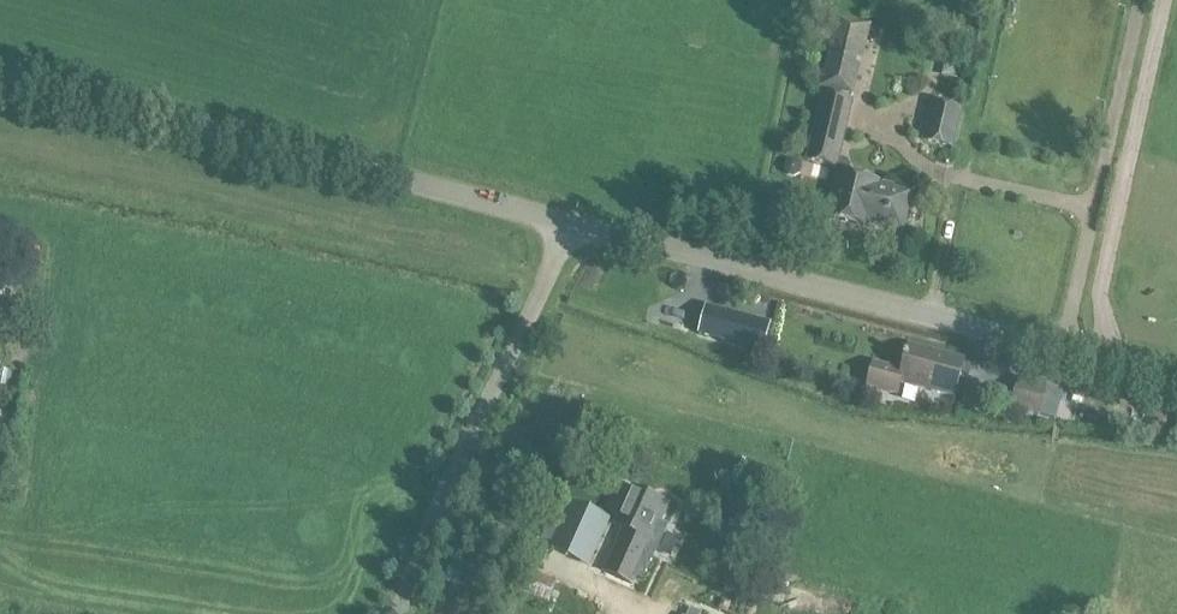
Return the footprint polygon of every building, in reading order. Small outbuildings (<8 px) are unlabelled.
[(821,85),(821,88),(854,96),(866,50),(872,26),(836,17),(821,85)] [(822,93),(806,162),(814,164),(835,169),(839,170),(842,159),(854,107),(855,100),(822,93)] [(923,142),(954,150),(963,108),(932,101),(923,142)] [(788,177),(795,178),(801,174),(802,167),(798,161),(791,160),(786,164),(784,171),(788,177)] [(869,222),(878,186),(879,181),(840,172),(829,218),(868,227),(869,222)] [(878,186),(869,222),(903,231),(912,194),(878,186)] [(922,189),(919,201),(932,204),(935,191),(922,189)] [(706,306),(699,336),(764,353),(771,323),(706,306)] [(910,343),(902,369),(875,362),(867,386),(902,395),(905,384),(958,398),(968,358),(910,343)] [(1048,387),(1019,379),(1012,407),(1041,415),(1048,387)] [(7,400),(9,382),(0,381),(0,398),(7,400)] [(617,525),(626,529),(606,573),(631,585),(636,576),(642,579),(667,525),(661,522),(669,504),(635,488),(617,525)] [(612,518),(572,501),(551,548),(590,567),(612,518)] [(501,593),(498,570),(487,571),(489,594),(501,593)] [(558,582),(529,573),(522,595),(551,604),(558,582)]
